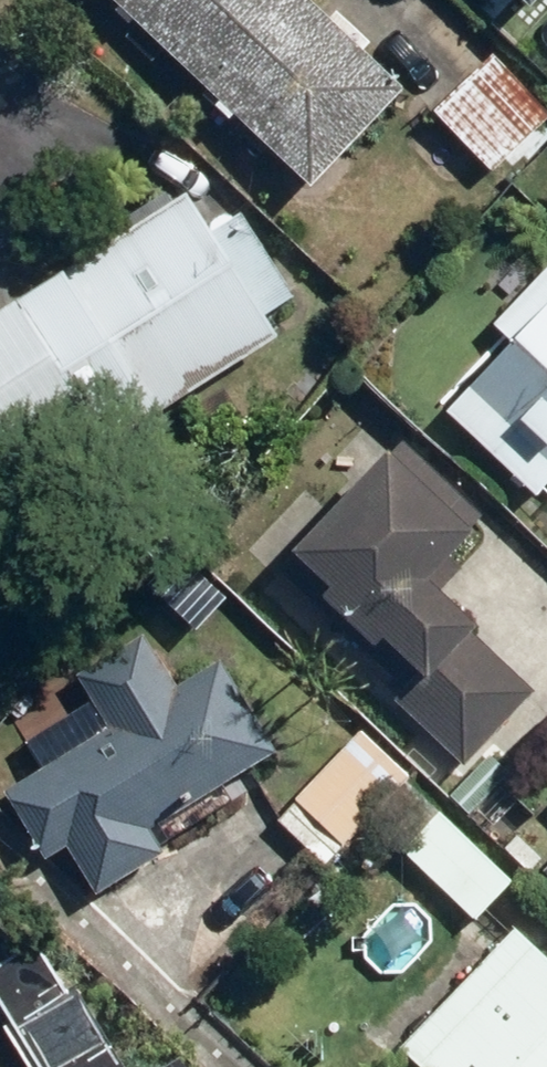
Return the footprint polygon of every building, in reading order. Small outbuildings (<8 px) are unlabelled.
[(331,0),(135,0),(328,182),(420,84),(331,0)] [(502,50),(444,105),(503,167),(546,124),(546,97),(502,50)] [(45,510),(296,327),(280,305),(302,290),(238,203),(217,219),(192,185),(5,322),(0,315),(0,448),(45,510)] [(503,315),(526,338),(454,413),(537,493),(546,483),(546,269),(503,315)] [(492,514),(408,441),(314,549),(345,576),(329,595),(385,643),(398,627),(432,656),(400,694),(474,758),(541,680),(487,633),(502,615),(446,567),(492,514)] [(105,696),(36,734),(52,764),(11,787),(61,876),(87,861),(100,883),(173,843),(160,820),(278,755),(228,666),(188,688),(156,632),(90,669),(105,696)] [(424,773),(371,722),(279,816),(332,867),(389,809),(417,780),(424,773)] [(409,849),(481,918),(519,879),(417,780),(389,809),(420,839),(409,849)] [(535,916),(404,1039),(430,1066),(546,1066),(546,929),(535,916)] [(66,932),(6,968),(66,1066),(148,1066),(66,932)] [(200,1046),(166,1066),(212,1066),(200,1046)]
